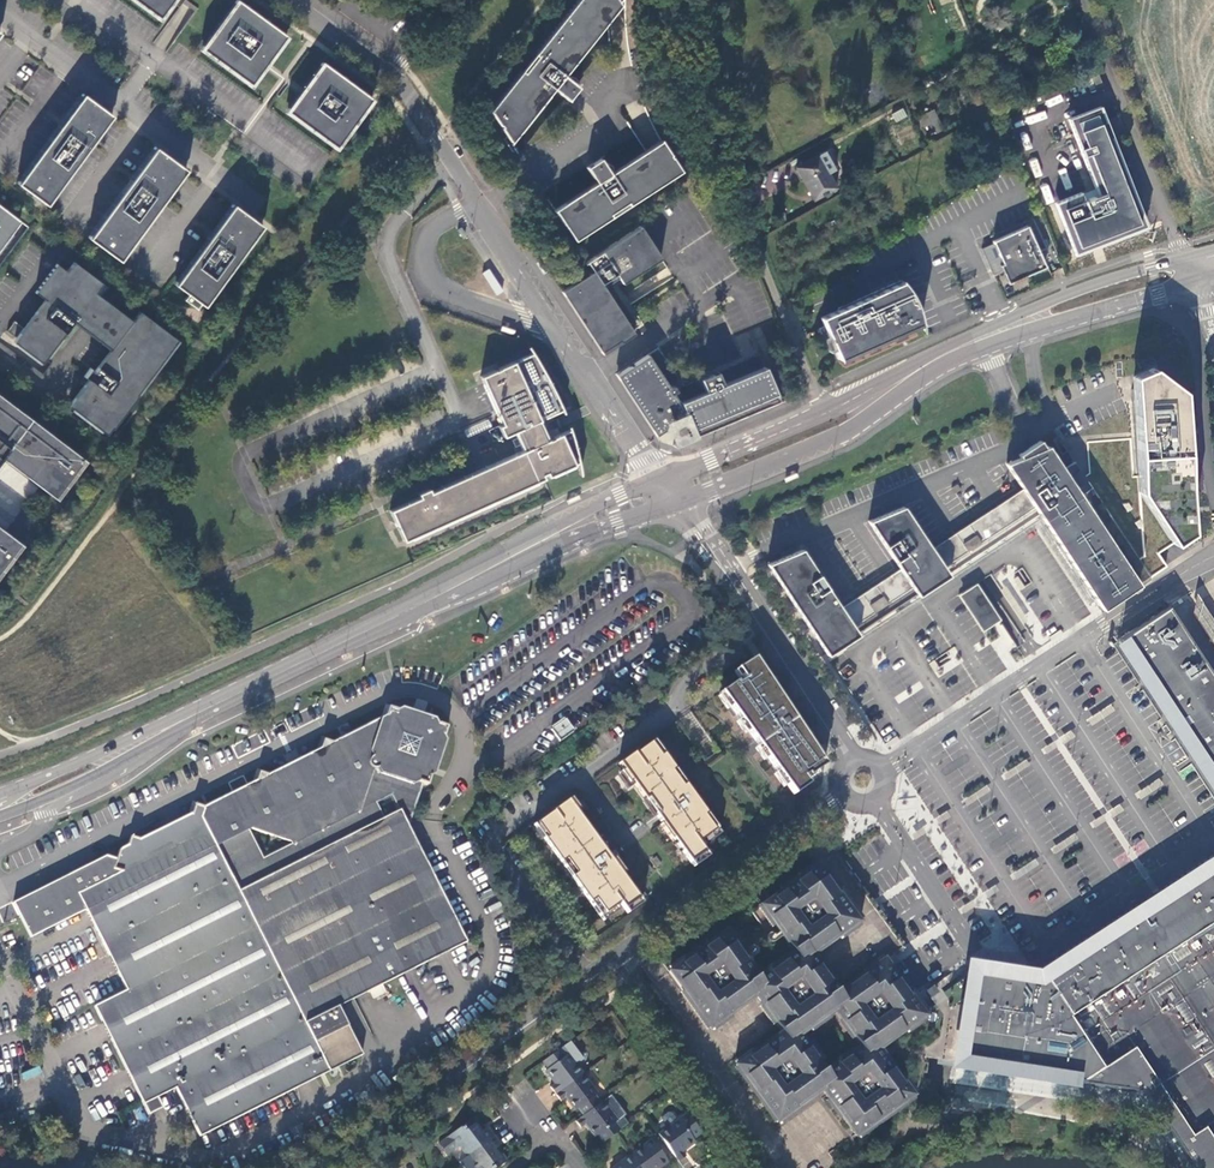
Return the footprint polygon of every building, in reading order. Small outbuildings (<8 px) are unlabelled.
[(161,18),(174,0),(137,0),(161,18)] [(241,0),(238,0),(203,48),(253,84),(288,35),(241,0)] [(490,108),(513,140),(558,85),(573,96),(582,83),(578,79),(579,77),(579,75),(578,73),(575,74),(573,75),(569,72),(615,13),(620,7),(615,0),(577,0),(490,108)] [(374,97),(325,61),(289,110),(338,146),(374,97)] [(1096,75),(1090,77),(1094,88),(1100,85),(1096,75)] [(114,115),(85,94),(20,183),(49,205),(114,115)] [(903,108),(891,114),(895,123),(907,117),(903,108)] [(934,111),(918,119),(923,128),(930,125),(935,135),(943,131),(934,111)] [(1105,124),(1074,136),(1094,187),(1098,197),(1058,213),(1076,257),(1146,229),(1110,140),(1111,140),(1105,124)] [(556,209),(576,240),(681,171),(661,141),(612,172),(611,170),(612,169),(612,168),(612,166),(611,163),(606,161),(605,162),(602,157),(587,166),(598,182),(556,209)] [(158,147),(91,237),(122,260),(188,169),(158,147)] [(829,174),(836,171),(826,153),(823,153),(796,168),(814,201),(837,189),(829,174)] [(265,224),(236,203),(178,283),(207,305),(265,224)] [(20,221),(0,206),(0,249),(20,221)] [(587,261),(592,269),(560,290),(601,353),(619,342),(621,344),(635,335),(602,285),(618,274),(622,282),(660,257),(640,226),(587,261)] [(1028,229),(993,244),(1011,285),(1046,270),(1028,229)] [(67,271),(56,263),(35,292),(45,300),(24,328),(13,320),(6,330),(16,338),(13,342),(42,364),(74,322),(111,350),(94,371),(90,368),(84,377),(88,380),(69,405),(107,434),(178,340),(139,311),(132,321),(95,293),(102,283),(74,262),(67,271)] [(483,273),(498,295),(504,292),(489,269),(483,273)] [(824,326),(818,329),(821,335),(826,332),(838,360),(920,325),(920,324),(920,323),(914,310),(916,309),(912,301),(914,300),(911,295),(907,290),(906,287),(903,284),(901,281),(900,282),(901,282),(876,292),(877,294),(874,295),(873,294),(838,309),(839,310),(820,318),(824,326)] [(531,353),(483,376),(504,423),(500,425),(505,436),(515,432),(517,438),(512,440),(515,447),(520,445),(522,451),(432,490),(430,487),(419,492),(421,496),(392,508),(405,539),(543,479),(542,475),(547,473),(549,476),(580,462),(580,461),(579,454),(576,445),(573,436),(570,431),(549,440),(547,434),(550,433),(547,425),(544,426),(541,420),(564,410),(558,398),(553,388),(548,380),(546,376),(541,369),(536,361),(531,353)] [(649,356),(617,378),(656,436),(666,429),(665,427),(667,425),(671,426),(678,401),(675,396),(679,392),(676,387),(671,390),(649,356)] [(1139,491),(1173,543),(1190,531),(1180,390),(1150,368),(1131,376),(1139,491)] [(706,393),(681,405),(677,427),(673,446),(778,402),(763,369),(723,386),(717,373),(701,381),(706,393)] [(0,456),(56,498),(85,460),(0,395),(0,457),(0,456)] [(681,405),(678,401),(671,426),(677,427),(681,405)] [(801,549),(766,564),(826,654),(1012,533),(1028,522),(1038,515),(1042,521),(1063,554),(1074,571),(1086,589),(1098,607),(1114,596),(1116,599),(1135,586),(1148,577),(1073,462),(1062,470),(1047,447),(1043,448),(1038,441),(1027,448),(1016,455),(1018,458),(1004,464),(1021,489),(971,522),(930,548),(903,507),(871,520),(868,521),(899,569),(890,575),(853,599),(840,608),(808,559),(801,549)] [(22,544),(0,527),(0,573),(22,544)] [(998,620),(975,585),(958,597),(981,632),(998,620)] [(1195,593),(1191,612),(1213,646),(1213,622),(1195,593)] [(1168,607),(1117,640),(1150,690),(1169,719),(1180,736),(1194,758),(1207,777),(1213,788),(1213,678),(1168,607)] [(720,693),(793,798),(809,786),(803,778),(825,761),(753,657),(736,669),(743,679),(737,684),(736,682),(720,693)] [(31,938),(87,910),(128,991),(95,1007),(145,1106),(176,1089),(200,1138),(363,1057),(339,1008),(468,944),(411,829),(425,784),(429,785),(432,777),(428,776),(440,735),(445,736),(448,728),(441,726),(438,729),(397,715),(397,711),(389,708),(386,717),(333,744),(325,741),(322,749),(312,754),(279,771),(269,776),(260,773),(257,782),(205,808),(196,806),(193,814),(140,840),(132,837),(129,846),(122,849),(119,859),(107,856),(13,904),(31,938)] [(403,708),(397,711),(397,715),(438,729),(441,726),(438,719),(403,708)] [(566,718),(551,728),(560,740),(575,730),(566,718)] [(447,740),(445,736),(440,735),(428,776),(432,777),(437,775),(447,740)] [(660,756),(651,743),(634,754),(634,753),(618,764),(623,770),(620,772),(628,784),(631,782),(645,801),(648,799),(653,807),(651,809),(690,864),(705,853),(698,844),(714,831),(704,817),(707,815),(685,785),(682,786),(672,772),(675,770),(663,754),(660,756)] [(611,860),(576,812),(579,809),(571,798),(552,811),(553,812),(536,823),(547,838),(544,840),(560,864),(565,860),(575,874),(571,877),(589,904),(594,900),(604,915),(619,904),(623,911),(638,900),(621,876),(624,874),(614,858),(611,860)] [(965,1021),(959,1067),(1115,1090),(1145,1095),(1159,1116),(1175,1140),(1193,1167),(1213,1167),(1213,853),(1167,883),(1158,889),(1149,895),(1136,904),(1127,910),(1113,919),(1081,939),(1079,941),(1069,948),(1060,953),(1050,960),(1038,967),(1026,975),(972,967),(971,973),(970,982),(965,1021)] [(823,1093),(856,1140),(917,1096),(916,1094),(918,1093),(903,1073),(901,1074),(889,1057),(884,1049),(887,1047),(905,1034),(909,1032),(911,1034),(922,1027),(929,1022),(924,1015),(885,958),(838,991),(814,957),(859,925),(818,866),(760,907),(792,955),(758,979),(724,932),(667,973),(708,1030),(754,997),(780,1033),(734,1065),(777,1125),(823,1093)] [(924,1015),(929,1022),(922,1027),(911,1034),(909,1032),(905,1034),(887,1047),(884,1049),(889,1057),(901,1074),(903,1073),(918,1093),(922,1089),(923,1083),(926,1062),(936,1063),(940,1064),(959,1067),(965,1021),(970,982),(939,1004),(936,1006),(924,1015)] [(562,1049),(544,1062),(549,1069),(546,1071),(556,1084),(551,1087),(556,1094),(584,1074),(591,1068),(577,1049),(570,1054),(567,1056),(562,1049)] [(23,1078),(41,1075),(40,1068),(22,1071),(23,1078)] [(584,1074),(556,1094),(562,1101),(566,1099),(575,1111),(579,1109),(584,1116),(604,1101),(584,1074)] [(584,1116),(576,1122),(582,1129),(587,1126),(596,1138),(599,1136),(604,1143),(616,1134),(622,1130),(616,1122),(617,1120),(604,1101),(584,1116)] [(694,1140),(702,1133),(688,1114),(660,1135),(676,1156),(680,1161),(686,1156),(683,1151),(696,1142),(694,1140)] [(459,1147),(467,1158),(493,1138),(486,1129),(479,1135),(477,1132),(479,1131),(472,1121),(447,1139),(455,1150),(459,1147)] [(287,1131),(295,1147),(310,1140),(302,1123),(287,1131)] [(642,1167),(660,1167),(676,1156),(660,1135),(632,1155),(642,1167)] [(467,1158),(474,1167),(473,1167),(497,1167),(503,1164),(496,1153),(494,1155),(492,1153),(499,1147),(493,1138),(467,1158)] [(447,1139),(437,1146),(445,1158),(455,1150),(447,1139)] [(303,1158),(316,1149),(309,1141),(297,1150),(303,1158)] [(632,1155),(615,1167),(642,1167),(632,1155)]
